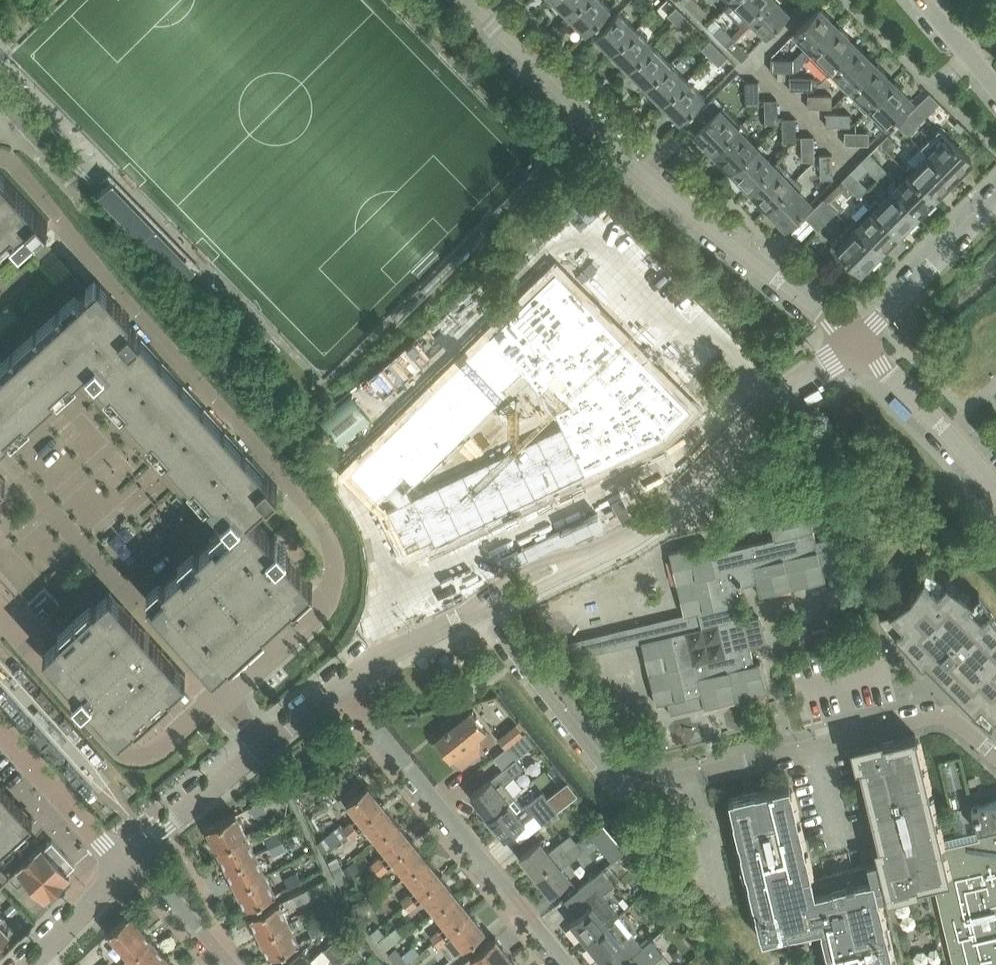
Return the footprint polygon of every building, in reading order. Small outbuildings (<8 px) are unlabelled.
[(584,0),(552,0),(568,16),(584,0)] [(611,9),(602,0),(584,0),(568,16),(586,34),(611,9)] [(696,0),(681,0),(690,9),(698,2),(696,0)] [(732,2),(749,19),(768,0),(734,0),(732,2)] [(766,36),(790,12),(777,0),(768,0),(749,19),(766,36)] [(700,19),(708,12),(698,2),(690,9),(700,19)] [(676,6),(668,15),(676,23),(685,15),(676,6)] [(806,44),(803,49),(809,56),(838,27),(829,18),(830,17),(822,9),(821,10),(819,9),(795,33),(806,44)] [(620,11),(594,36),(611,54),(637,28),(620,11)] [(684,31),(693,23),(685,15),(676,23),(684,31)] [(721,25),(714,33),(725,44),(746,22),(745,21),(741,26),(738,23),(728,32),(721,25)] [(725,44),(742,60),(749,53),(737,41),(751,27),(746,22),(725,44)] [(840,27),(839,28),(838,27),(809,56),(828,74),(833,70),(832,70),(856,45),(847,36),(848,35),(840,27)] [(628,71),(654,45),(637,28),(611,54),(628,71)] [(710,40),(701,49),(710,57),(719,48),(710,40)] [(645,88),(671,62),(654,45),(628,71),(645,88)] [(857,46),(856,45),(832,70),(833,70),(844,81),(840,85),(847,92),(851,88),(850,88),(874,64),(866,55),(867,54),(858,45),(857,46)] [(718,66),(727,57),(719,48),(710,57),(718,66)] [(793,71),(794,59),(771,58),(771,71),(793,71)] [(662,105),(688,79),(671,62),(645,88),(662,105)] [(875,65),(874,64),(850,88),(851,88),(862,99),(857,103),(865,111),(869,107),(869,106),(893,82),(884,73),(885,72),(877,64),(875,65)] [(812,90),(812,77),(790,77),(789,89),(812,90)] [(662,105),(680,122),(705,97),(688,79),(662,105)] [(759,105),(759,100),(759,81),(746,81),(746,105),(759,105)] [(894,83),(893,82),(869,106),(869,107),(879,116),(875,121),(884,129),(912,101),(902,91),(903,90),(895,82),(894,83)] [(830,108),(830,96),(808,95),(808,107),(830,108)] [(695,132),(704,142),(703,143),(711,151),(712,150),(713,151),(742,123),(723,104),(715,96),(688,122),(696,131),(695,132)] [(777,122),(777,99),(764,100),(765,122),(777,122)] [(897,125),(906,133),(923,116),(914,108),(897,125)] [(849,126),(849,114),(826,113),(826,126),(849,126)] [(795,118),(783,118),(783,142),(796,142),(795,118)] [(745,135),(749,131),(742,123),(713,151),(722,160),(721,162),(729,170),(730,168),(732,170),(756,146),(755,145),(745,135)] [(920,148),(928,156),(929,155),(953,179),(961,170),(963,172),(972,163),(970,161),(972,160),(940,128),(920,148)] [(845,144),(867,144),(867,132),(845,132),(845,144)] [(887,151),(896,142),(887,134),(878,143),(887,151)] [(814,136),(801,136),(802,161),(814,161),(814,136)] [(759,141),(755,145),(756,146),(732,170),(741,179),(739,180),(747,188),(748,187),(750,188),(774,165),(773,164),(763,154),(768,150),(759,141)] [(920,148),(909,160),(913,163),(906,170),(909,174),(910,173),(934,197),(943,188),(945,190),(953,182),(951,180),(953,179),(929,155),(928,156),(920,148)] [(869,152),(860,161),(877,178),(886,169),(869,152)] [(820,178),(832,178),(832,154),(820,154),(820,178)] [(778,160),(773,164),(774,165),(750,188),(758,197),(757,199),(765,207),(766,206),(768,207),(792,184),(791,183),(782,173),(786,169),(778,160)] [(868,168),(860,161),(851,171),(858,178),(868,168)] [(12,228),(17,232),(12,237),(21,247),(47,223),(37,212),(0,171),(0,239),(12,228)] [(851,171),(842,180),(859,197),(868,187),(851,171)] [(887,188),(891,192),(892,192),(916,216),(924,207),(926,209),(934,200),(933,199),(934,197),(910,173),(909,174),(900,184),(896,180),(887,188)] [(795,179),(791,183),(792,184),(768,207),(777,216),(775,218),(783,226),(785,225),(786,226),(811,203),(800,192),(804,188),(795,179)] [(181,280),(196,266),(111,180),(98,194),(181,280)] [(134,184),(145,196),(147,193),(136,182),(134,184)] [(833,207),(841,198),(832,189),(824,198),(833,207)] [(869,206),(873,210),(898,234),(906,225),(908,227),(915,219),(914,218),(916,216),(892,192),(891,192),(882,202),(877,198),(869,206)] [(805,217),(791,231),(800,241),(814,226),(818,229),(836,211),(832,207),(833,207),(824,198),(805,217)] [(852,214),(857,218),(851,224),(855,228),(879,252),(888,243),(890,244),(898,236),(896,235),(898,234),(873,210),(869,206),(864,202),(852,214)] [(841,234),(832,243),(860,271),(870,262),(871,263),(879,255),(878,253),(879,252),(855,228),(854,229),(850,225),(841,234)] [(181,233),(192,244),(195,242),(184,230),(181,233)] [(489,335),(487,337),(504,354),(513,364),(513,365),(523,376),(526,378),(553,412),(560,427),(561,427),(583,475),(636,450),(655,441),(661,438),(690,410),(673,393),(659,379),(645,365),(604,323),(554,272),(544,281),(540,285),(532,292),(489,335)] [(86,365),(230,524),(147,598),(213,671),(228,657),(229,658),(232,656),(230,655),(262,627),(263,628),(266,626),(264,625),(292,599),(294,601),(296,599),(295,597),(309,584),(311,585),(313,583),(286,554),(288,552),(285,549),(287,547),(277,537),(276,538),(273,535),(271,537),(248,512),(277,485),(126,318),(130,315),(99,280),(0,370),(0,443),(86,365)] [(349,472),(347,474),(360,487),(369,498),(390,524),(395,535),(403,550),(405,554),(429,542),(432,547),(437,544),(449,539),(562,485),(583,475),(561,427),(560,427),(537,439),(527,443),(423,493),(411,499),(407,490),(480,418),(495,404),(523,376),(513,365),(513,364),(504,354),(487,337),(459,364),(446,378),(431,392),(424,399),(417,406),(410,412),(403,419),(396,426),(389,433),(388,434),(386,437),(373,448),(356,466),(352,470),(349,472)] [(994,725),(995,723),(995,611),(984,595),(983,595),(985,598),(981,602),(934,570),(912,595),(886,618),(928,665),(929,664),(928,664),(931,662),(994,725)] [(59,603),(45,587),(28,602),(43,618),(59,603)] [(185,674),(120,601),(54,661),(68,677),(70,679),(74,683),(72,685),(75,688),(73,690),(83,700),(84,699),(87,702),(89,700),(119,733),(134,720),(135,721),(138,719),(136,718),(168,689),(169,691),(172,689),(170,687),(185,674)] [(833,643),(830,628),(813,631),(816,647),(833,643)] [(474,688),(459,692),(461,700),(476,697),(474,688)] [(701,693),(668,701),(671,715),(704,707),(701,693)] [(471,712),(435,740),(450,759),(453,756),(462,767),(479,754),(495,741),(471,712)] [(498,738),(506,748),(514,741),(524,733),(517,724),(498,738)] [(879,849),(881,858),(942,846),(915,734),(879,743),(880,746),(859,751),(861,762),(858,763),(879,849)] [(491,779),(471,795),(488,817),(515,796),(504,783),(524,768),(516,759),(517,758),(520,761),(525,757),(522,754),(523,753),(514,741),(506,748),(494,757),(503,769),(491,779)] [(975,777),(968,779),(970,787),(977,785),(975,777)] [(33,817),(6,787),(0,780),(0,846),(33,817)] [(341,823),(317,842),(322,852),(346,833),(351,839),(366,827),(387,853),(372,865),(380,875),(394,863),(415,889),(401,901),(404,905),(400,908),(405,914),(409,910),(409,911),(424,899),(445,925),(430,936),(438,947),(440,946),(450,959),(485,930),(368,785),(359,792),(354,786),(341,797),(357,817),(344,827),(341,823)] [(971,806),(979,838),(942,846),(881,858),(868,862),(868,864),(823,875),(825,880),(812,883),(808,864),(789,785),(729,799),(762,940),(820,926),(829,964),(894,964),(878,896),(935,883),(955,964),(995,964),(995,801),(971,806)] [(543,791),(523,807),(515,796),(488,817),(505,837),(534,814),(542,823),(559,810),(543,791)] [(262,800),(250,807),(254,815),(266,809),(262,800)] [(237,813),(207,828),(217,848),(247,834),(237,813)] [(600,823),(588,833),(595,843),(608,833),(602,825),(600,823)] [(278,832),(265,838),(270,847),(282,841),(278,832)] [(539,841),(520,856),(535,875),(577,842),(570,833),(548,851),(539,841)] [(256,853),(247,834),(217,848),(226,868),(256,853)] [(587,834),(577,842),(583,850),(593,842),(587,834)] [(37,850),(36,849),(34,852),(62,882),(64,879),(70,873),(67,871),(75,864),(64,852),(52,840),(44,847),(42,844),(37,850)] [(270,847),(274,855),(286,849),(282,841),(270,847)] [(561,868),(584,850),(583,850),(577,842),(535,875),(551,894),(570,879),(561,868)] [(51,891),(62,882),(34,852),(23,862),(7,878),(8,879),(10,877),(18,885),(27,877),(45,896),(51,891)] [(226,868),(236,888),(266,873),(256,853),(226,868)] [(614,860),(619,867),(623,863),(618,857),(614,860)] [(341,869),(336,858),(328,862),(333,872),(341,869)] [(346,881),(341,869),(333,872),(339,885),(346,881)] [(599,870),(578,888),(586,897),(598,887),(607,880),(599,870)] [(297,871),(285,877),(289,887),(302,881),(297,871)] [(236,888),(246,908),(276,894),(266,873),(236,888)] [(307,889),(293,895),(298,905),(329,889),(324,881),(307,889)] [(598,887),(586,897),(586,898),(592,904),(570,922),(585,941),(618,914),(619,913),(598,887)] [(290,922),(280,902),(250,916),(260,937),(290,922)] [(13,903),(5,910),(11,916),(19,909),(13,903)] [(126,952),(122,955),(123,955),(147,934),(130,914),(109,932),(126,952)] [(624,961),(633,955),(652,940),(651,938),(642,946),(632,933),(633,933),(618,914),(585,941),(601,960),(615,949),(624,961)] [(321,920),(308,926),(313,936),(326,930),(321,920)] [(290,922),(260,937),(270,957),(300,943),(290,922)] [(8,932),(0,923),(0,940),(8,932)] [(379,926),(370,934),(377,943),(379,941),(387,935),(379,926)] [(395,928),(387,935),(379,941),(385,947),(400,934),(395,928)] [(131,964),(150,964),(163,953),(147,934),(123,955),(131,964)] [(496,937),(470,958),(476,964),(501,964),(511,957),(496,937)] [(640,964),(659,948),(652,940),(633,955),(640,964)] [(302,950),(285,964),(322,964),(330,958),(340,950),(334,942),(324,951),(323,949),(311,959),(302,950)] [(346,945),(340,950),(330,958),(336,964),(338,964),(347,957),(346,956),(351,952),(346,945)] [(388,955),(397,964),(408,964),(395,949),(388,955)] [(163,953),(150,964),(174,964),(163,953)] [(663,954),(650,964),(673,964),(663,954)] [(511,957),(501,964),(518,964),(511,957)]
